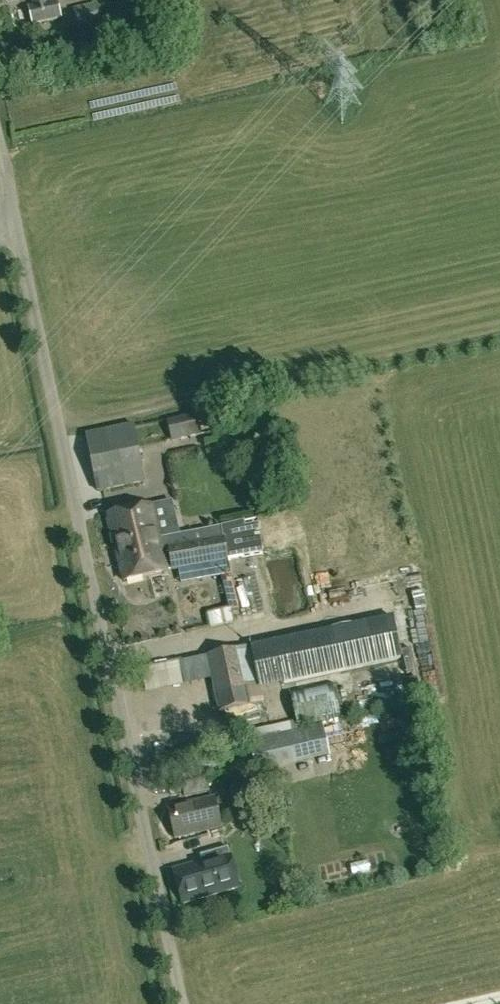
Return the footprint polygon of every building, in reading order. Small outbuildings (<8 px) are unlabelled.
[(61,18),(57,0),(48,2),(48,0),(31,0),(32,5),(28,6),(32,25),(61,18)] [(100,16),(96,0),(72,6),(76,22),(100,16)] [(197,414),(167,420),(171,441),(201,435),(197,414)] [(145,481),(133,423),(85,433),(97,490),(145,481)] [(108,514),(116,547),(158,537),(150,504),(108,514)] [(166,572),(180,569),(183,585),(223,577),(232,576),(229,559),(222,525),(158,539),(166,569),(166,572)] [(268,527),(264,563),(291,566),(290,576),(301,577),(304,559),(288,558),(292,530),(268,527)] [(158,537),(116,547),(123,579),(166,569),(158,539),(158,537)] [(384,550),(379,564),(389,567),(394,553),(384,550)] [(223,577),(230,610),(239,608),(232,576),(223,577)] [(310,604),(315,589),(296,583),(291,598),(310,604)] [(275,640),(284,683),(401,658),(392,615),(275,640)] [(241,654),(252,704),(260,702),(266,701),(254,645),(240,647),(241,654)] [(218,710),(252,704),(241,654),(240,647),(206,655),(218,710)] [(341,715),(334,683),(290,693),(297,725),(341,715)] [(306,727),(249,739),(256,770),(313,758),(330,754),(323,723),(306,727)] [(221,826),(214,796),(168,807),(175,837),(221,826)] [(202,860),(173,868),(183,902),(238,886),(227,847),(200,855),(202,860)]
